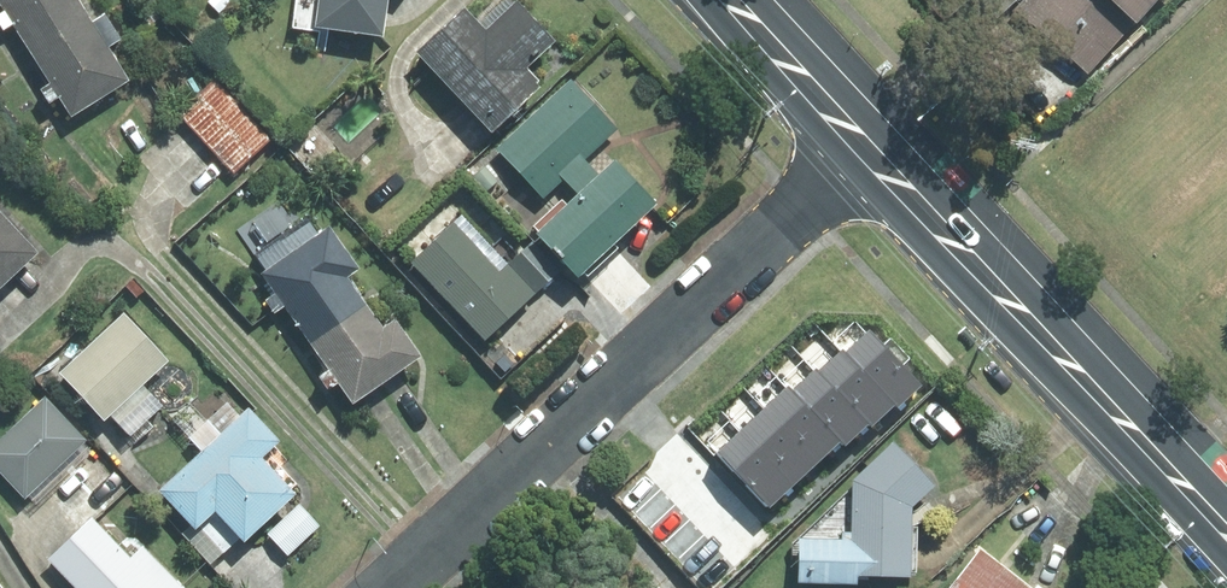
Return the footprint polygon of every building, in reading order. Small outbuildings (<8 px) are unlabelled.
[(86,9),(80,0),(0,0),(0,2),(5,10),(0,13),(0,24),(4,30),(13,24),(27,46),(86,9)] [(292,29),(319,32),(316,50),(325,51),(328,29),(384,37),(389,0),(296,0),(292,29)] [(419,52),(492,130),(542,84),(526,67),(555,41),(518,0),(512,5),(507,0),(497,0),(476,20),(466,9),(419,52)] [(1017,11),(1090,75),(1157,0),(1027,0),(1017,11)] [(71,117),(129,81),(107,47),(120,39),(104,14),(93,21),(86,9),(27,46),(50,83),(41,89),(49,103),(59,97),(71,117)] [(564,179),(579,194),(600,174),(586,159),(618,128),(571,78),(497,148),(544,198),(564,179)] [(219,80),(181,113),(234,172),(271,138),(219,80)] [(579,194),(537,233),(578,277),(656,204),(614,160),(600,174),(579,194)] [(37,252),(0,213),(0,287),(37,252)] [(508,264),(462,215),(412,262),(486,340),(536,292),(508,264)] [(284,306),(311,344),(368,305),(348,277),(360,269),(330,225),(319,232),(309,219),(256,256),(266,271),(263,273),(277,294),(267,300),(275,312),(284,306)] [(532,241),(508,264),(536,292),(560,269),(532,241)] [(368,305),(311,344),(329,370),(320,376),(329,390),(338,383),(353,404),(421,356),(395,320),(384,328),(368,305)] [(141,384),(166,361),(123,315),(60,372),(104,420),(111,414),(131,436),(162,407),(141,384)] [(870,330),(845,353),(895,406),(897,409),(922,385),(870,330)] [(871,429),(895,406),(845,353),(842,351),(818,373),(867,425),(871,429)] [(844,447),(867,425),(818,373),(814,371),(791,392),(839,442),(844,447)] [(787,388),(765,408),(817,463),(839,442),(791,392),(787,388)] [(86,440),(45,397),(0,440),(0,471),(25,497),(86,440)] [(278,441),(248,409),(240,417),(227,403),(190,437),(202,451),(159,491),(191,525),(196,530),(215,512),(239,538),(244,543),(297,494),(292,489),(297,484),(281,466),(287,461),(273,446),(278,441)] [(792,487),(817,463),(765,408),(740,432),(792,487)] [(769,509),(792,487),(740,432),(715,453),(769,509)] [(933,486),(893,443),(854,480),(852,487),(800,537),(798,583),(857,583),(858,576),(911,577),(911,572),(917,572),(919,500),(933,486)] [(268,534),(288,555),(319,526),(299,504),(268,534)] [(182,533),(210,564),(239,538),(215,512),(196,530),(191,525),(182,533)] [(92,517),(49,560),(76,587),(182,587),(183,587),(135,539),(127,538),(119,545),(92,517)] [(980,551),(951,587),(1029,587),(980,551)]
